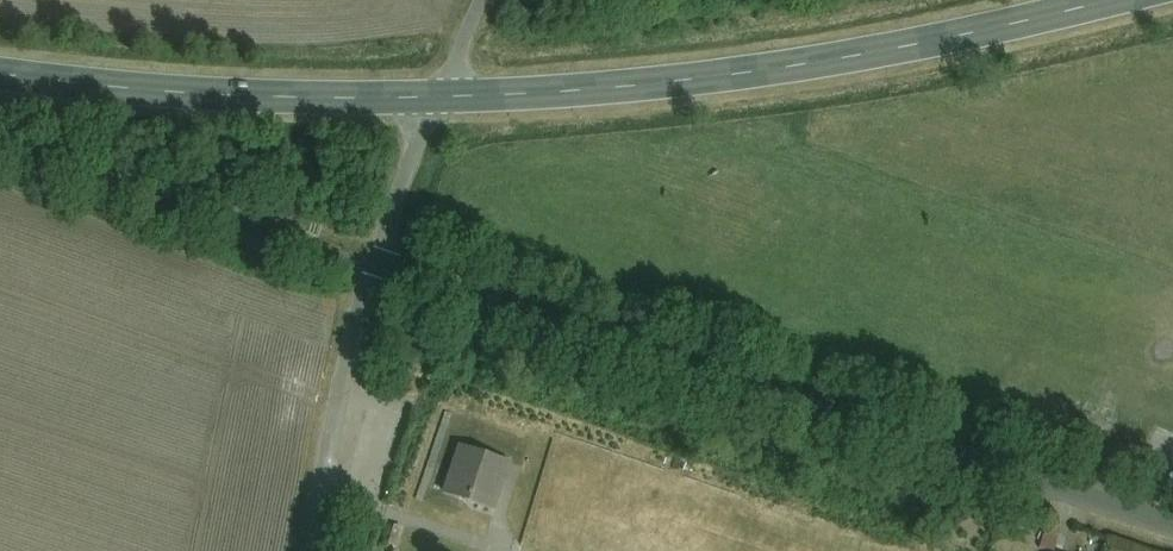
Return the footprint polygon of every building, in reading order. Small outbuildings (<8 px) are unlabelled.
[(458,440),(440,489),(493,508),(510,458),(458,440)]
